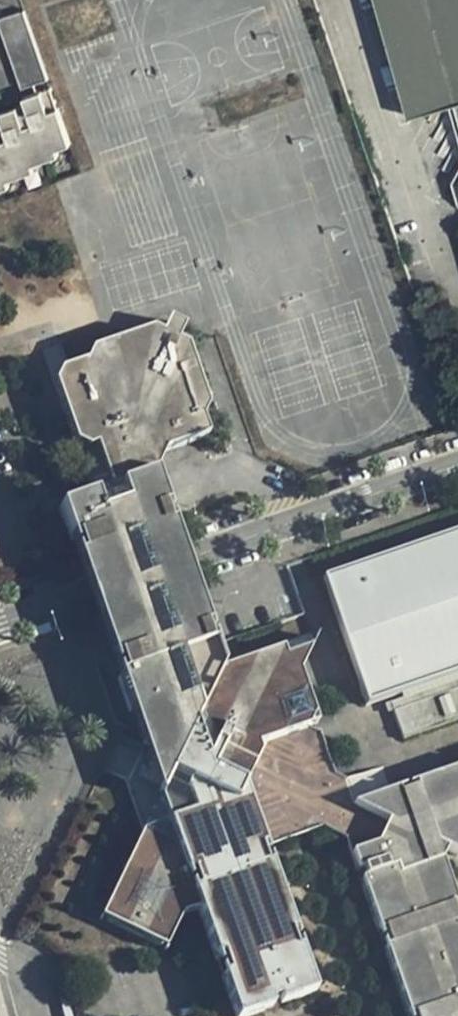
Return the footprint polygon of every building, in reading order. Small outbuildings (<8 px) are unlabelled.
[(408,116),(454,104),(457,118),(457,0),(375,0),(408,116)] [(53,79),(34,11),(10,18),(30,87),(53,79)] [(58,90),(47,93),(53,113),(64,109),(58,90)] [(47,93),(29,99),(31,105),(2,113),(4,119),(0,120),(0,185),(13,181),(23,178),(20,171),(30,168),(45,163),(42,153),(54,150),(74,144),(64,109),(53,113),(47,93)] [(57,159),(54,150),(42,153),(45,163),(57,159)] [(33,175),(30,168),(20,171),(23,178),(33,175)] [(13,181),(0,185),(0,192),(15,187),(13,181)] [(51,520),(66,561),(162,529),(148,487),(159,459),(204,444),(197,427),(204,413),(182,355),(172,350),(178,335),(162,330),(157,343),(145,338),(84,358),(78,373),(56,380),(48,391),(69,451),(75,455),(85,489),(101,485),(105,497),(51,520)] [(330,577),(378,698),(410,688),(417,706),(404,710),(413,737),(457,718),(457,528),(330,577)] [(78,596),(87,626),(183,594),(173,564),(162,529),(66,561),(78,596)] [(183,594),(87,626),(135,762),(123,790),(137,838),(98,924),(162,956),(176,921),(191,915),(226,1015),(272,1015),(308,1003),(257,854),(320,832),(343,840),(401,1015),(457,1015),(457,932),(436,870),(442,860),(453,865),(457,863),(457,776),(391,798),(381,770),(340,782),(322,736),(313,732),(294,681),(315,639),(215,679),(208,648),(203,651),(183,594)]
